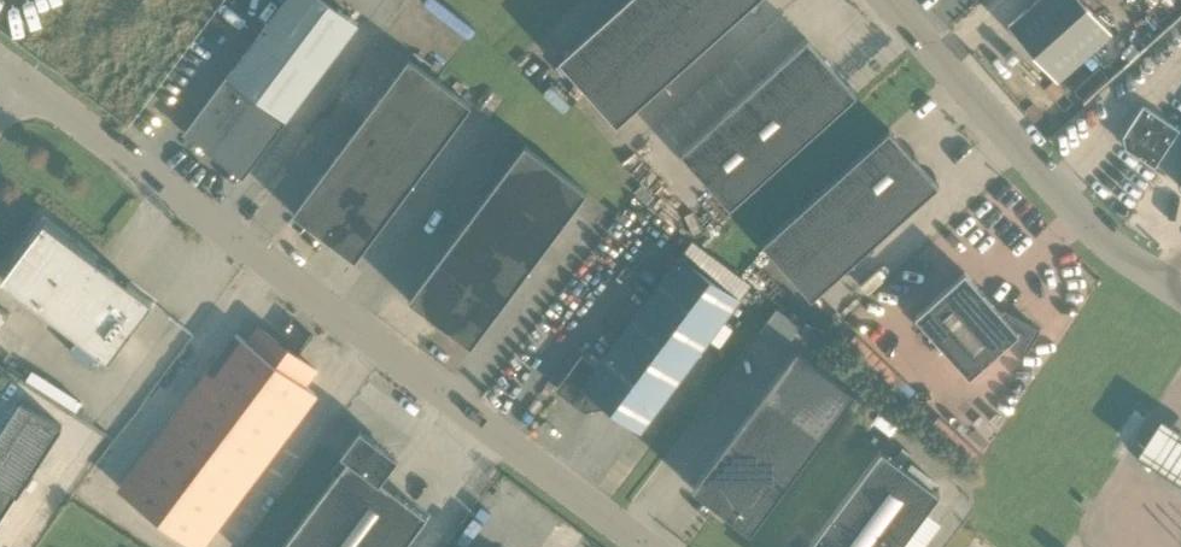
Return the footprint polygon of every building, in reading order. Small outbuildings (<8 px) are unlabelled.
[(358,22),(329,0),(285,0),(185,132),(243,176),(358,22)] [(560,59),(617,122),(754,0),(626,0),(560,59)] [(1112,29),(1086,0),(1036,0),(1009,24),(1058,78),(1112,29)] [(681,151),(731,207),(858,93),(808,37),(681,151)] [(293,213),(356,259),(472,104),(409,58),(293,213)] [(1144,105),(1127,130),(1138,137),(1130,149),(1153,165),(1172,137),(1174,138),(1180,129),(1144,105)] [(939,183),(890,128),(763,242),(812,297),(939,183)] [(409,299),(471,346),(587,191),(525,144),(409,299)] [(108,357),(151,299),(45,220),(2,277),(108,357)] [(595,395),(641,429),(739,298),(681,255),(598,366),(583,355),(558,387),(585,408),(595,395)] [(965,271),(916,315),(970,376),(1011,339),(1028,350),(1040,329),(1017,315),(1010,321),(965,271)] [(0,306),(0,324),(8,311),(0,306)] [(777,308),(760,331),(782,348),(800,325),(777,308)] [(316,368),(260,326),(249,341),(238,333),(121,488),(200,546),(316,391),(305,383),(316,368)] [(766,391),(693,487),(751,531),(824,434),(856,392),(798,348),(766,391)] [(1119,433),(1129,440),(1145,415),(1135,409),(1119,433)] [(1159,424),(1135,462),(1180,491),(1180,438),(1159,424)] [(428,515),(381,479),(397,458),(361,431),(332,470),(337,474),(282,546),(403,546),(428,515)] [(808,546),(899,546),(940,492),(882,449),(808,546)] [(18,492),(0,480),(0,520),(18,492)]
